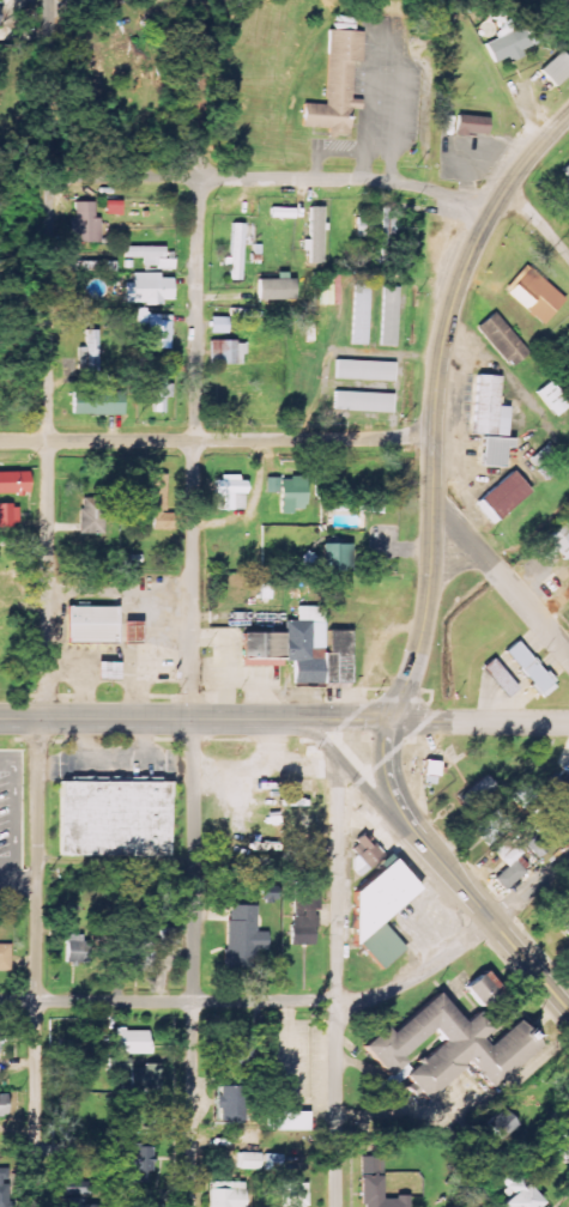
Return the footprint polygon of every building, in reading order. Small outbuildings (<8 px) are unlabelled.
[(495,63),(511,57),(511,58),(540,46),(530,18),(498,30),(501,38),(487,43),(495,63)] [(364,32),(330,30),(327,105),(304,104),(303,130),(350,132),(351,109),(361,109),(361,100),(352,99),(353,62),(363,63),(364,32)] [(558,87),(568,76),(568,57),(563,51),(542,71),(558,87)] [(489,118),(459,115),(457,132),(487,136),(489,118)] [(123,201),(108,201),(108,215),(123,215),(123,201)] [(96,202),(77,202),(77,217),(73,217),(73,243),(101,243),(101,217),(96,217),(96,202)] [(323,207),(310,207),(310,240),(303,240),(303,251),(310,251),(310,264),(324,264),(323,207)] [(357,208),(357,237),(373,238),(373,265),(387,265),(388,235),(394,235),(395,209),(357,208)] [(230,266),(230,280),(242,281),(244,224),(231,223),(229,266),(230,266)] [(166,247),(127,247),(127,258),(144,258),(144,268),(175,268),(175,259),(166,259),(166,247)] [(567,296),(524,266),(504,294),(547,324),(567,296)] [(174,278),(162,278),(162,273),(135,273),(135,283),(127,283),(127,304),(164,304),(164,301),(174,300),(174,278)] [(259,280),(259,301),(296,300),(296,279),(259,280)] [(369,345),(371,286),(355,286),(353,345),(369,345)] [(399,287),(384,287),(382,346),(397,347),(399,287)] [(150,349),(172,349),(173,315),(148,315),(148,309),(140,308),(140,331),(150,331),(150,349)] [(477,328),(513,368),(530,352),(495,312),(477,328)] [(228,334),(229,318),(212,317),(211,334),(228,334)] [(100,330),(89,330),(89,347),(86,347),(86,387),(99,387),(100,330)] [(209,342),(210,365),(245,364),(245,341),(209,342)] [(396,363),(337,361),(336,379),(396,381),(396,363)] [(475,435),(483,435),(482,466),(505,467),(506,448),(514,449),(514,439),(508,438),(509,407),(499,407),(500,376),(477,375),(475,435)] [(171,377),(156,376),(155,412),(166,413),(166,398),(170,398),(171,377)] [(568,407),(568,403),(552,381),(537,393),(556,417),(568,407)] [(124,415),(124,391),(74,392),(74,415),(124,415)] [(394,394),(335,392),(335,411),(394,413),(394,394)] [(476,505),(495,525),(531,491),(513,471),(476,505)] [(30,494),(29,472),(0,473),(0,494),(30,494)] [(147,506),(152,506),(153,530),(167,530),(166,475),(157,475),(157,480),(146,480),(147,506)] [(267,478),(267,494),(281,493),(281,512),(307,512),(306,477),(267,478)] [(216,510),(246,510),(245,478),(216,478),(216,510)] [(105,499),(81,498),(81,534),(104,535),(105,499)] [(18,528),(18,504),(0,505),(0,528),(18,528)] [(557,551),(564,560),(568,557),(568,523),(547,540),(556,551),(557,551)] [(323,573),(351,573),(350,545),(323,545),(323,573)] [(62,643),(113,643),(113,606),(62,606),(62,643)] [(346,684),(346,630),(321,629),(321,606),(295,606),(293,621),(280,620),(280,660),(289,660),(289,683),(346,684)] [(141,623),(123,623),(123,643),(141,643),(141,623)] [(236,631),(236,660),(278,660),(278,631),(236,631)] [(512,642),(501,651),(535,692),(547,681),(512,642)] [(118,679),(119,664),(98,664),(97,679),(118,679)] [(426,775),(440,775),(440,763),(425,763),(426,775)] [(562,780),(556,774),(546,782),(568,809),(568,774),(562,780)] [(468,809),(497,790),(488,777),(459,795),(468,809)] [(56,781),(164,781),(165,857),(56,857),(56,781)] [(512,797),(520,807),(534,797),(526,786),(512,797)] [(511,828),(497,811),(475,830),(489,847),(511,828)] [(389,862),(369,835),(351,848),(358,858),(350,864),(363,881),(389,862)] [(512,859),(523,872),(502,890),(491,878),(512,859)] [(419,891),(394,861),(354,894),(355,945),(361,945),(382,970),(406,950),(382,922),(419,891)] [(253,904),(223,904),(223,969),(252,969),(253,904)] [(291,944),(311,944),(311,917),(291,917),(291,944)] [(179,929),(162,929),(162,945),(179,945),(179,929)] [(88,936),(67,935),(67,964),(87,964),(88,936)] [(11,945),(0,945),(0,971),(11,971),(11,945)] [(115,962),(149,964),(150,948),(116,947),(115,962)] [(465,988),(482,1008),(502,991),(486,971),(465,988)] [(420,1099),(464,1062),(486,1088),(535,1047),(513,1019),(483,1045),(476,1037),(489,1026),(474,1009),(459,1024),(432,993),(386,1032),(380,1025),(357,1044),(385,1076),(394,1068),(420,1099)] [(150,1031),(120,1031),(120,1055),(150,1055),(150,1031)] [(222,1067),(253,1068),(254,1039),(223,1038),(222,1067)] [(129,1069),(130,1086),(148,1085),(147,1068),(129,1069)] [(245,1122),(244,1087),(218,1087),(219,1123),(245,1122)] [(309,1131),(309,1113),(281,1112),(281,1107),(269,1107),(269,1131),(309,1131)] [(153,1143),(120,1143),(121,1174),(128,1174),(128,1184),(147,1184),(146,1173),(154,1173),(153,1143)] [(261,1154),(237,1153),(237,1169),(260,1170),(261,1154)] [(362,1158),(363,1206),(411,1206),(411,1197),(384,1198),(384,1175),(384,1157),(362,1158)] [(12,1169),(0,1169),(0,1206),(13,1206),(12,1169)] [(513,1170),(500,1180),(513,1196),(502,1205),(504,1206),(540,1206),(542,1206),(513,1170)] [(210,1182),(210,1206),(245,1206),(246,1182),(210,1182)] [(281,1184),(281,1206),(307,1206),(307,1184),(281,1184)] [(64,1189),(63,1206),(98,1206),(87,1205),(87,1189),(64,1189)]
